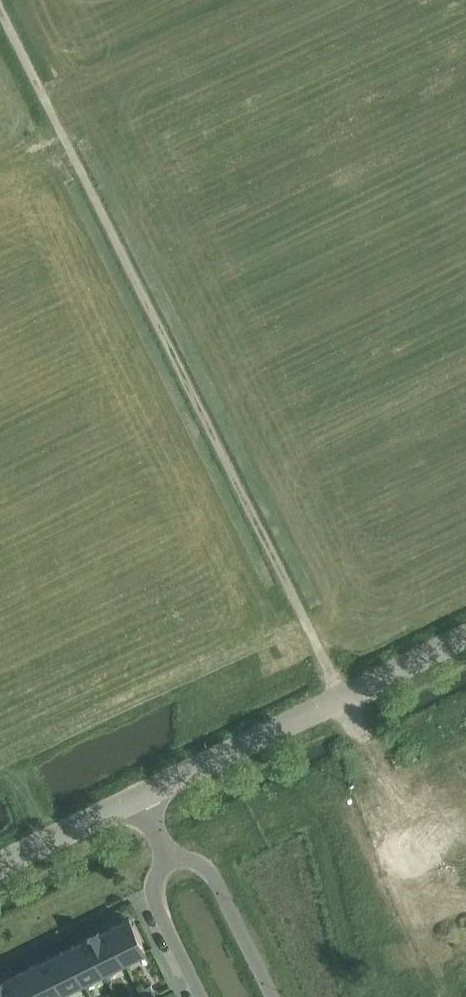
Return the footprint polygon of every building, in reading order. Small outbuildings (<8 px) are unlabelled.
[(129,917),(108,927),(124,960),(145,949),(129,917)] [(108,927),(87,937),(104,970),(122,961),(124,960),(108,927)] [(87,937),(67,947),(83,980),(104,970),(87,937)] [(67,947),(46,958),(63,990),(83,980),(67,947)] [(26,968),(40,996),(49,996),(63,990),(46,958),(26,968)] [(6,978),(15,996),(40,996),(26,968),(6,978)] [(0,980),(0,996),(15,996),(6,978),(0,980)] [(153,982),(141,988),(145,996),(146,996),(157,991),(153,982)]
